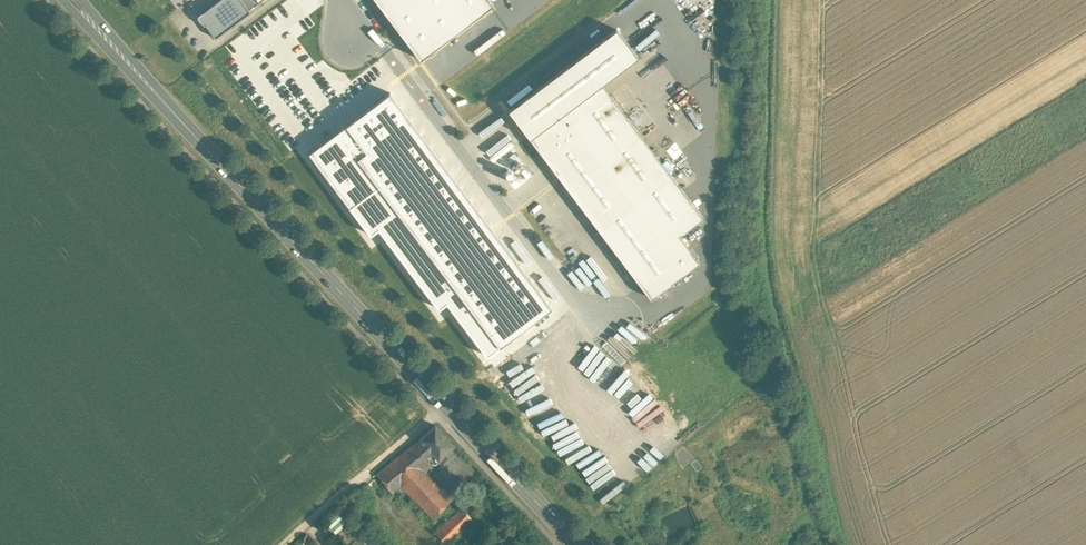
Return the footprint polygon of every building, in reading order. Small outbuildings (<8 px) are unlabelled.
[(197,16),(213,38),(251,11),(249,8),(243,0),(220,0),(197,16)] [(249,8),(258,1),(257,0),(243,0),(249,8)] [(421,57),(493,2),(491,0),(378,0),(421,57)] [(582,56),(510,110),(601,231),(673,176),(582,56)] [(497,165),(510,183),(521,175),(508,157),(497,165)] [(701,263),(684,237),(601,238),(615,258),(624,258),(650,296),(701,263)] [(558,263),(566,271),(574,262),(566,255),(558,263)] [(440,429),(379,481),(399,504),(409,495),(436,527),(460,507),(435,478),(462,453),(440,429)] [(438,538),(445,544),(461,544),(480,527),(465,512),(438,538)] [(340,513),(328,523),(336,532),(348,521),(340,513)]
